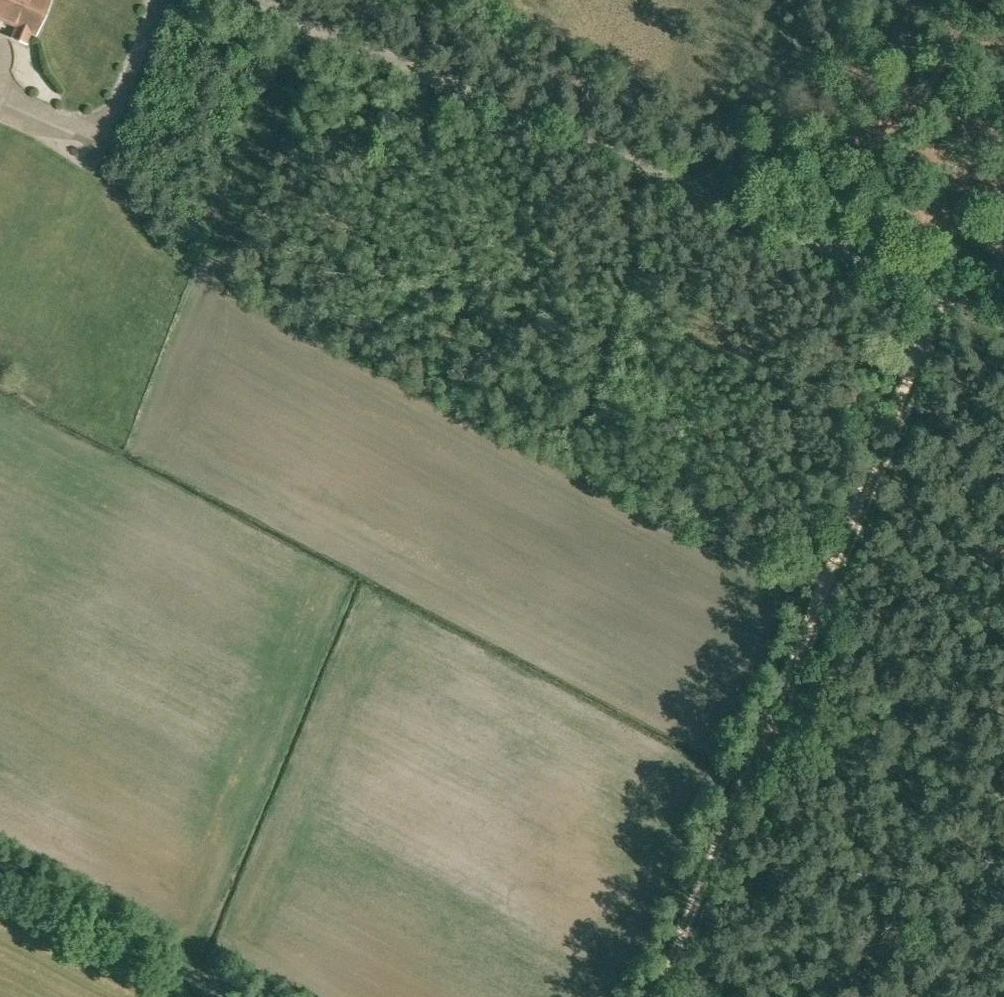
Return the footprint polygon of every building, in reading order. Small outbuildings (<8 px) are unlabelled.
[(16,25),(11,37),(25,43),(30,31),(33,32),(46,0),(0,0),(0,18),(16,25)]
